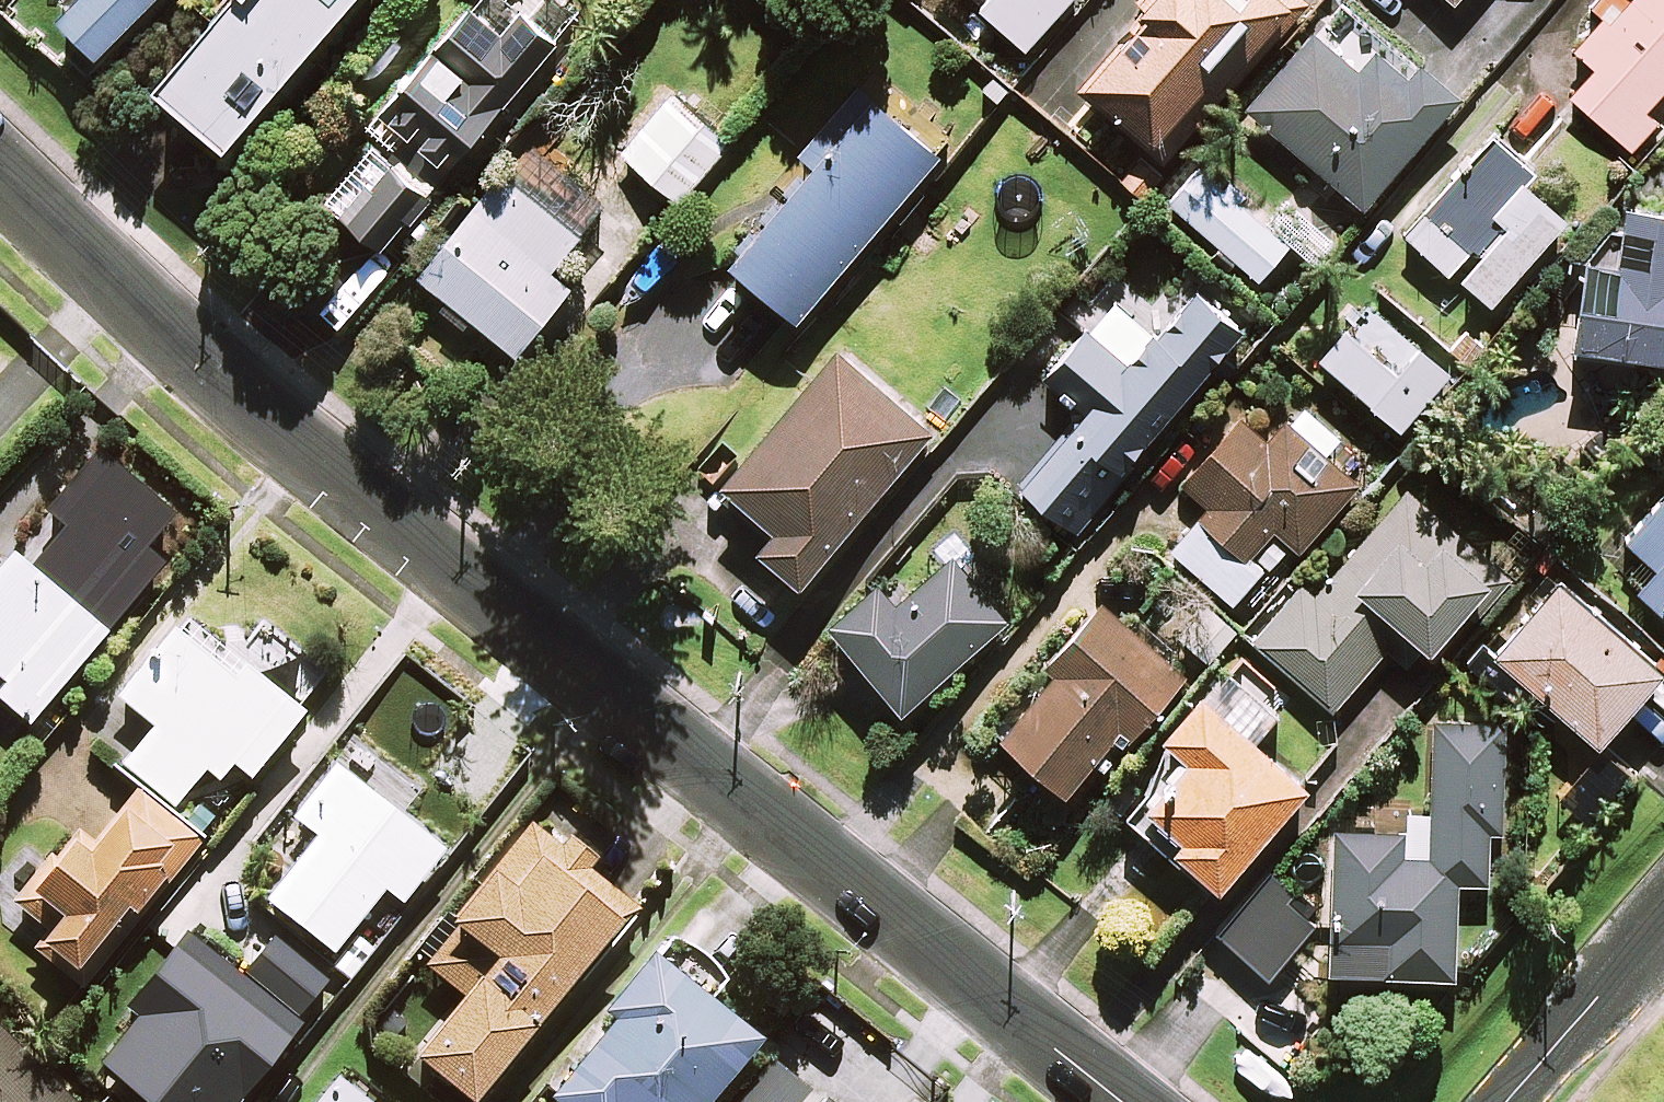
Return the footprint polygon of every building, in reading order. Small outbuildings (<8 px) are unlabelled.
[(63,16),(100,53),(153,0),(79,0),(63,16)] [(163,81),(232,140),(352,0),(233,0),(163,81)] [(574,20),(551,0),(480,0),(372,128),(383,137),(329,201),(383,247),(574,20)] [(983,7),(1027,47),(1070,0),(989,0),(983,7)] [(1307,2),(1304,0),(1139,0),(1153,13),(1091,81),(1170,153),(1307,2)] [(1622,13),(1614,6),(1578,50),(1598,67),(1573,97),(1635,149),(1659,121),(1647,112),(1663,91),(1663,0),(1633,0),(1622,13)] [(1393,92),(1316,26),(1248,106),(1365,206),(1461,94),(1420,60),(1393,92)] [(942,153),(861,83),(804,150),(818,162),(734,259),(800,316),(942,153)] [(729,142),(672,95),(624,152),(681,199),(729,142)] [(1533,169),(1496,135),(1408,234),(1488,307),(1567,219),(1524,180),(1533,169)] [(1271,229),(1198,165),(1169,199),(1242,263),(1271,229)] [(581,233),(505,171),(422,273),(518,351),(572,285),(552,269),(581,233)] [(1625,202),(1616,264),(1589,261),(1578,344),(1663,356),(1663,207),(1625,202)] [(1248,326),(1196,282),(1128,362),(1088,328),(1041,384),(1076,413),(1019,479),(1077,528),(1248,326)] [(934,431),(842,350),(726,482),(777,527),(761,545),(802,581),(934,431)] [(1356,447),(1304,401),(1268,440),(1241,415),(1182,480),(1211,506),(1174,548),(1235,602),(1288,542),(1298,551),(1362,479),(1343,462),(1356,447)] [(1510,578),(1407,488),(1314,594),(1303,585),(1255,641),(1333,709),(1392,642),(1417,664),(1467,607),(1476,616),(1510,578)] [(1626,538),(1644,554),(1625,575),(1663,611),(1663,497),(1626,538)] [(74,518),(31,567),(15,553),(0,570),(0,700),(1,699),(28,723),(150,582),(74,518)] [(1006,619),(954,556),(906,596),(890,577),(834,624),(902,706),(1006,619)] [(1662,667),(1555,575),(1493,647),(1600,739),(1662,667)] [(1186,674),(1106,603),(1049,667),(1056,673),(1003,733),(1068,791),(1123,730),(1131,737),(1186,674)] [(301,711),(180,622),(122,700),(154,724),(121,769),(174,808),(205,767),(221,779),(233,763),(252,777),(301,711)] [(1258,740),(1288,706),(1234,660),(1168,736),(1195,761),(1145,819),(1222,885),(1309,784),(1258,740)] [(1507,722),(1436,718),(1429,853),(1404,852),(1407,802),(1339,798),(1331,969),(1454,976),(1459,880),(1487,881),(1490,821),(1502,821),(1507,722)] [(319,835),(270,900),(334,949),(378,891),(397,905),(443,846),(329,759),(288,811),(319,835)] [(200,839),(139,789),(95,845),(79,832),(3,927),(29,948),(80,989),(200,839)] [(632,908),(530,823),(450,918),(458,925),(426,963),(465,996),(416,1054),(472,1101),(632,908)] [(1308,921),(1266,885),(1223,935),(1265,971),(1308,921)] [(96,1058),(150,1101),(235,1101),(300,1023),(186,929),(120,1009),(130,1017),(96,1058)] [(652,954),(608,1010),(615,1016),(545,1101),(706,1101),(757,1038),(652,954)] [(0,1043),(0,1101),(62,1101),(0,1043)] [(810,1094),(816,1087),(775,1054),(736,1101),(820,1101),(810,1094)] [(337,1079),(319,1101),(367,1101),(337,1079)]
